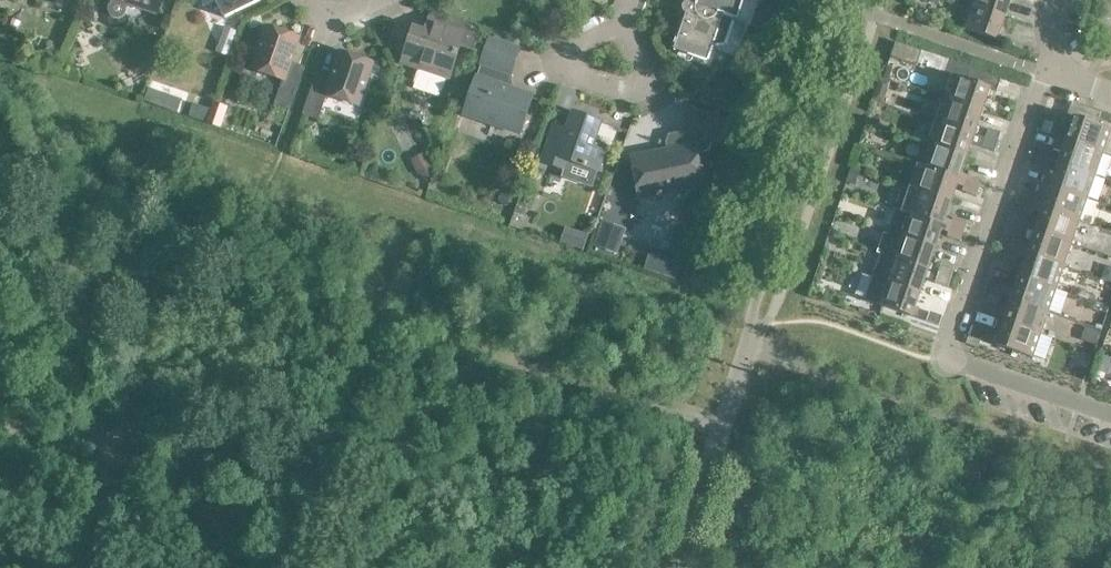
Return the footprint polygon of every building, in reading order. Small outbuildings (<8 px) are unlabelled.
[(112,5),(111,5),(109,7),(109,8),(108,9),(108,10),(108,12),(108,14),(109,15),(110,16),(111,17),(112,18),(113,18),(115,19),(116,19),(118,18),(119,18),(120,17),(121,16),(122,15),(122,14),(123,12),(123,11),(123,9),(122,8),(124,3),(157,14),(162,0),(113,0),(112,5)] [(225,18),(260,0),(202,0),(204,6),(216,0),(225,18)] [(581,12),(584,0),(567,0),(582,5),(579,12),(581,12)] [(699,5),(695,4),(694,3),(693,2),(692,2),(690,2),(688,2),(687,3),(686,4),(685,6),(684,6),(684,8),(684,10),(685,12),(686,13),(673,49),(707,61),(712,45),(724,44),(733,18),(737,20),(744,0),(701,0),(699,5)] [(968,4),(1005,16),(1010,0),(970,0),(968,4)] [(758,3),(751,24),(763,29),(771,7),(758,3)] [(1005,16),(968,4),(960,27),(997,40),(1005,16)] [(431,13),(425,32),(414,28),(409,43),(412,44),(410,50),(407,49),(402,62),(418,68),(414,81),(442,91),(447,77),(448,78),(456,56),(458,52),(457,52),(459,46),(473,50),(480,30),(431,13)] [(265,26),(251,68),(284,79),(275,104),(289,109),(303,70),(290,66),(299,38),(276,30),(265,26)] [(463,114),(520,134),(533,96),(506,87),(510,74),(511,74),(520,49),(489,39),(481,64),(482,64),(477,77),(476,76),(463,114)] [(922,51),(895,42),(890,57),(917,66),(922,51)] [(53,48),(40,54),(46,66),(59,60),(53,48)] [(329,82),(315,78),(302,114),(316,118),(325,94),(359,105),(373,63),(339,52),(329,82)] [(1001,78),(943,58),(943,59),(948,61),(944,73),(949,75),(944,91),(947,92),(945,99),(981,111),(989,89),(996,91),(1001,78)] [(876,88),(873,98),(882,102),(885,94),(883,90),(876,88)] [(981,111),(945,99),(943,106),(939,105),(934,120),(974,134),(981,111)] [(1101,112),(1071,102),(1066,115),(1073,118),(1066,140),(1102,153),(1110,129),(1096,125),(1101,112)] [(193,103),(189,116),(206,122),(211,109),(193,103)] [(631,156),(639,199),(657,196),(657,198),(662,197),(662,195),(705,187),(698,152),(708,150),(711,141),(726,146),(734,122),(687,107),(679,130),(681,131),(680,133),(672,135),(669,144),(670,148),(631,156)] [(568,160),(599,171),(605,152),(593,147),(601,122),(572,112),(563,138),(550,134),(541,161),(565,170),(568,160)] [(212,113),(208,123),(222,128),(225,117),(212,113)] [(1042,119),(1039,129),(1049,132),(1053,122),(1042,119)] [(985,138),(974,134),(934,120),(928,136),(932,137),(930,143),(929,144),(966,157),(970,144),(994,151),(997,142),(985,138)] [(988,128),(985,138),(997,142),(1001,133),(988,128)] [(930,143),(920,140),(919,144),(928,148),(927,151),(924,150),(918,165),(958,179),(966,157),(929,144),(930,143)] [(1102,153),(1066,140),(1061,153),(1038,145),(1034,155),(1094,175),(1102,153)] [(1094,175),(1034,155),(1031,164),(1055,172),(1050,186),(1087,198),(1094,175)] [(958,179),(918,165),(910,188),(950,202),(958,179)] [(969,172),(965,182),(978,186),(981,177),(969,172)] [(978,186),(965,182),(962,191),(975,196),(978,186)] [(1087,198),(1050,186),(1042,208),(1079,221),(1087,198)] [(950,202),(910,188),(903,211),(943,225),(950,202)] [(1026,192),(1022,201),(1035,206),(1038,196),(1026,192)] [(1035,206),(1022,201),(1019,211),(1032,215),(1035,206)] [(883,229),(883,230),(935,247),(943,225),(903,211),(891,207),(890,207),(892,208),(887,223),(890,224),(888,231),(883,229)] [(1079,221),(1042,208),(1035,231),(1071,243),(1079,221)] [(953,218),(950,227),(963,231),(966,222),(953,218)] [(602,221),(593,247),(618,255),(626,230),(602,221)] [(566,225),(561,241),(584,249),(589,233),(566,225)] [(963,231),(950,227),(947,237),(959,241),(963,231)] [(935,247),(883,230),(888,232),(886,238),(882,237),(877,252),(875,252),(927,270),(935,247)] [(1071,243),(1035,231),(1027,254),(1063,266),(1071,243)] [(1010,237),(1007,247),(1020,251),(1023,242),(1010,237)] [(1020,251),(1007,247),(1004,256),(1016,261),(1020,251)] [(651,252),(645,268),(677,279),(682,263),(651,252)] [(927,270),(875,252),(875,253),(876,253),(871,268),(875,270),(873,276),(868,274),(867,275),(919,293),(927,270)] [(1063,266),(1027,254),(1019,276),(1056,289),(1063,266)] [(941,264),(938,274),(951,278),(954,269),(941,264)] [(1101,278),(1110,281),(1110,267),(1103,271),(1101,278)] [(951,278),(938,274),(935,283),(948,288),(951,278)] [(919,293),(867,275),(872,277),(865,299),(860,297),(859,298),(911,316),(919,293)] [(1056,289),(1019,276),(1011,299),(1048,311),(1056,289)] [(991,282),(988,291),(1000,295),(1004,286),(991,282)] [(1078,290),(1076,295),(1092,300),(1094,296),(1078,290)] [(1000,295),(988,291),(985,300),(997,305),(1000,295)] [(1048,311),(1011,299),(1004,321),(1040,334),(1048,311)] [(926,321),(939,325),(942,316),(929,311),(926,321)] [(1040,334),(1004,321),(996,345),(1032,357),(1040,334)] [(972,326),(968,336),(981,340),(984,330),(972,326)] [(1084,326),(1080,338),(1094,343),(1098,331),(1084,326)] [(1098,370),(1108,374),(1110,363),(1110,357),(1103,355),(1098,370)]
